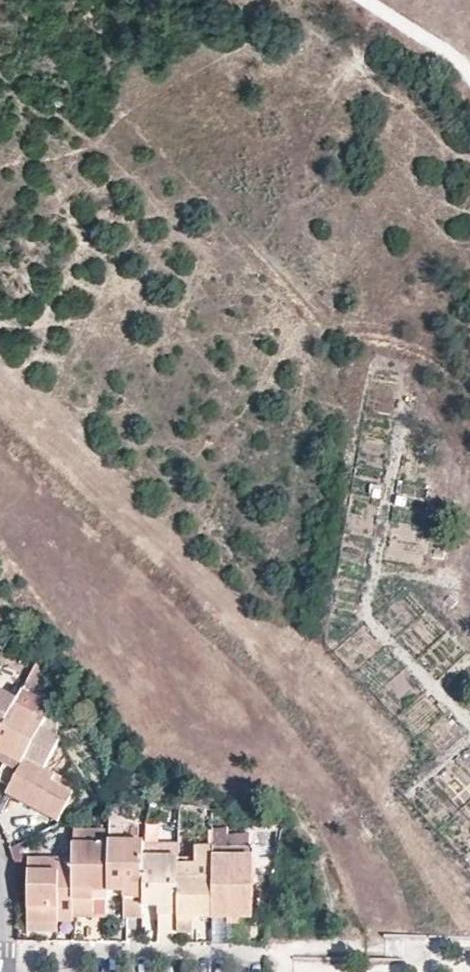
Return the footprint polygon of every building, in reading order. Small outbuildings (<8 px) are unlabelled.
[(16,702),(0,693),(0,732),(14,706),(16,702)] [(45,723),(14,706),(0,732),(0,756),(7,759),(3,767),(0,773),(0,784),(9,789),(25,760),(41,730),(45,723)] [(60,740),(41,730),(25,760),(44,770),(60,740)] [(9,789),(6,796),(57,823),(72,795),(51,783),(54,776),(44,770),(25,760),(9,789)] [(123,822),(116,818),(107,811),(106,830),(106,844),(122,844),(123,822)] [(106,844),(106,830),(71,829),(70,845),(106,846),(106,844)] [(209,860),(224,860),(224,833),(209,835),(209,850),(209,860)] [(139,859),(139,845),(122,844),(106,844),(106,846),(105,891),(105,895),(119,895),(120,921),(138,921),(138,917),(139,859)] [(90,891),(105,891),(106,846),(70,845),(70,862),(69,918),(87,918),(90,891)] [(175,845),(139,845),(139,859),(175,861),(175,845)] [(209,860),(209,850),(193,850),(192,870),(174,870),(173,935),(189,935),(189,921),(208,922),(209,860)] [(174,870),(175,861),(139,859),(138,917),(155,917),(156,936),(173,936),(173,935),(174,870)] [(224,860),(209,860),(208,922),(248,922),(248,860),(224,860)] [(52,926),(69,926),(69,918),(70,862),(53,862),(52,873),(25,872),(24,924),(52,924),(52,926)] [(52,873),(53,862),(25,862),(25,872),(52,873)] [(52,935),(52,926),(52,924),(24,924),(24,934),(52,935)]
